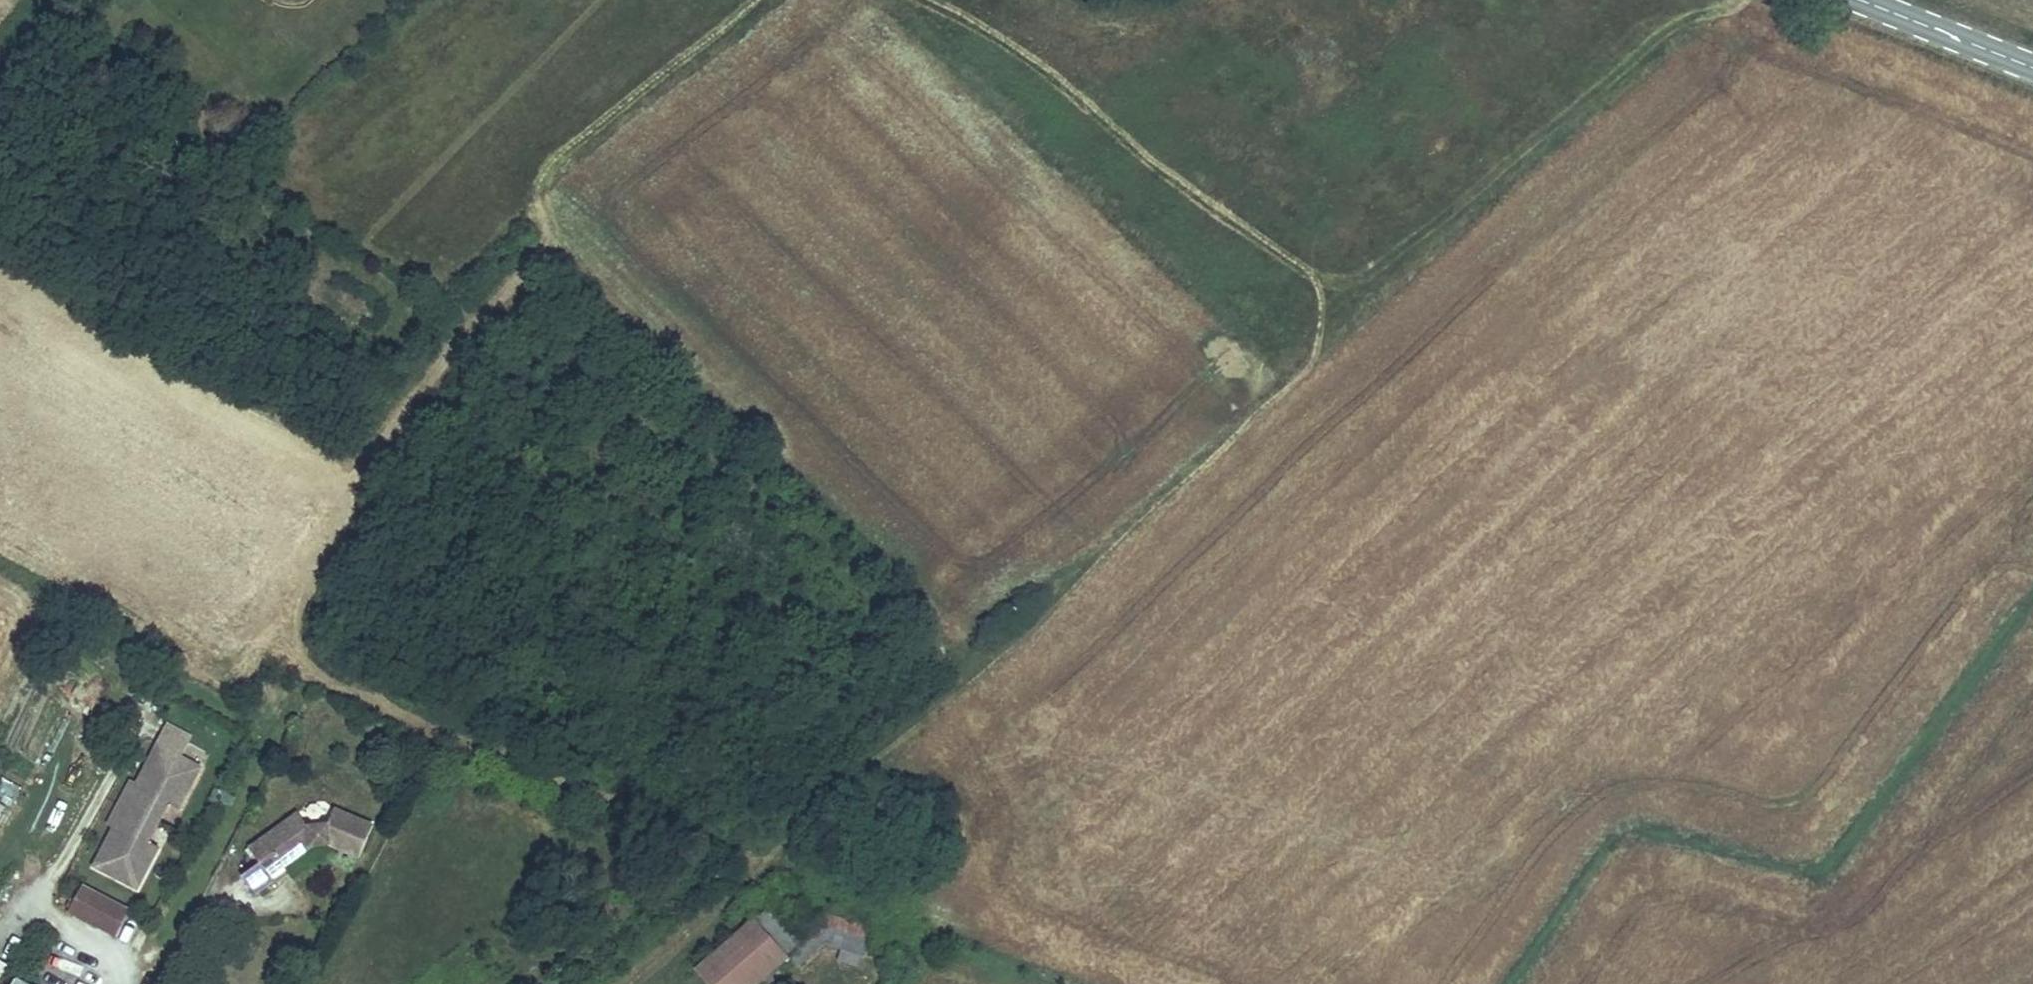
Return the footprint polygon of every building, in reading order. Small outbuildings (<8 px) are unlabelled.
[(179,760),(182,754),(161,743),(141,784),(140,785),(172,802),(182,807),(200,771),(179,760)] [(203,765),(182,754),(179,760),(200,771),(203,765)] [(17,786),(2,780),(0,785),(0,797),(11,802),(17,786)] [(141,784),(135,781),(125,801),(162,820),(172,802),(140,785),(141,784)] [(162,820),(125,801),(114,821),(120,824),(120,823),(152,839),(162,820)] [(305,806),(258,842),(283,875),(297,865),(293,859),(320,838),(320,832),(335,831),(336,837),(366,850),(380,818),(341,802),(335,817),(316,819),(305,806)] [(341,802),(305,806),(316,819),(335,817),(341,802)] [(120,875),(123,869),(145,880),(163,845),(152,839),(120,823),(120,824),(99,864),(120,875)] [(145,880),(123,869),(120,875),(142,886),(145,880)] [(79,883),(64,913),(114,938),(129,908),(79,883)] [(708,983),(765,983),(791,959),(758,922),(700,975),(708,983)]
